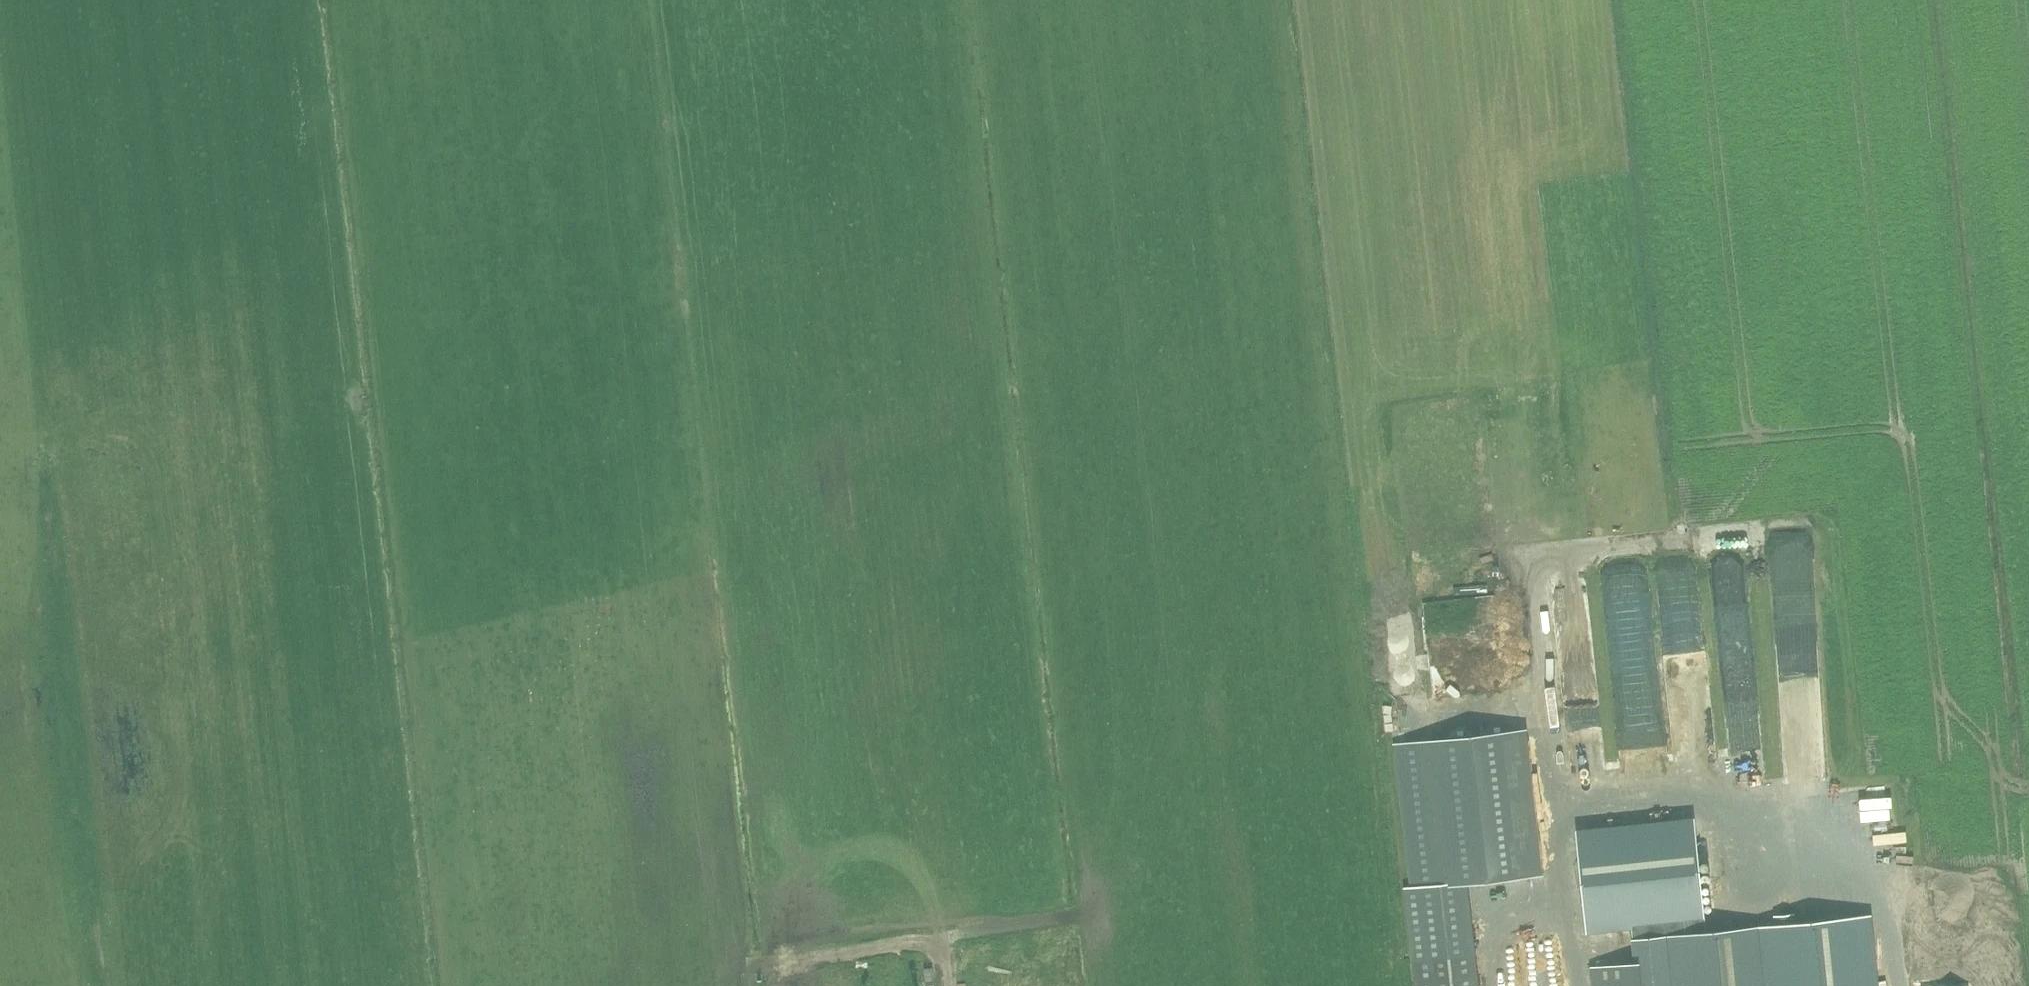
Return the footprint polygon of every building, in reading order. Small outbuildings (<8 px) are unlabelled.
[(1484,659),(1485,671),(1513,669),(1512,657),(1484,659)] [(1625,689),(1642,690),(1643,674),(1625,674),(1625,689)] [(1410,890),(1466,883),(1544,875),(1527,728),(1393,743),(1410,886),(1410,890)] [(1882,824),(1880,796),(1866,797),(1869,825),(1882,824)] [(1632,924),(1705,917),(1696,825),(1579,836),(1588,928),(1632,924)] [(1633,939),(1706,931),(1705,917),(1632,924),(1633,939)] [(1768,924),(1706,931),(1633,939),(1631,939),(1636,985),(1774,985),(1768,924)] [(1497,967),(1487,967),(1488,985),(1497,985),(1497,967)]
